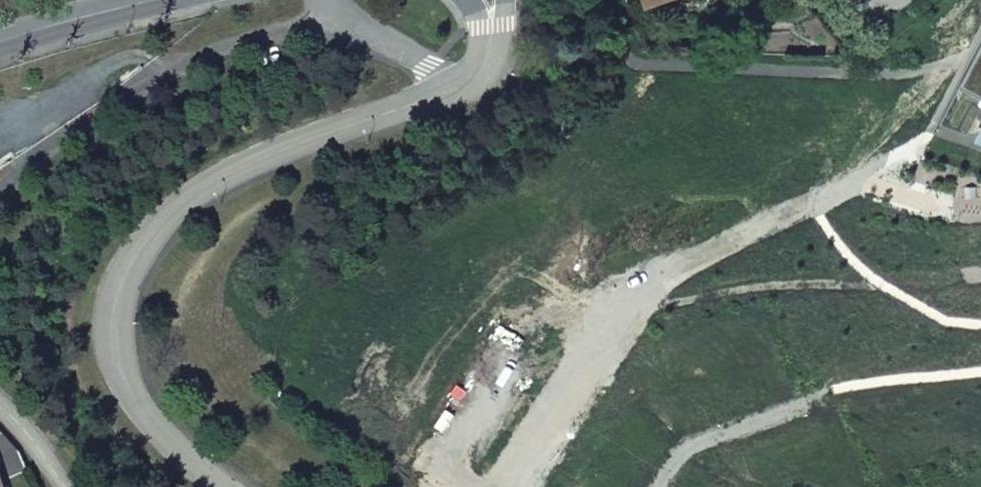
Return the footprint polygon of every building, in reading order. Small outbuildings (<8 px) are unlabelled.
[(962,89),(980,99),(980,53),(962,89)]
